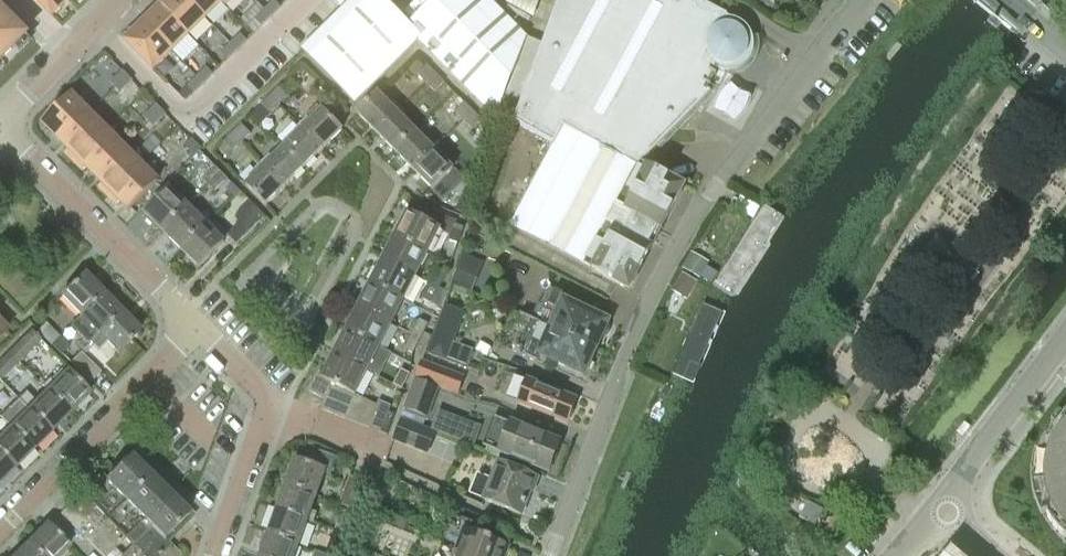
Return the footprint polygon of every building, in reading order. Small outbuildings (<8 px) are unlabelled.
[(52,17),(70,0),(36,0),(52,17)] [(188,36),(205,19),(187,0),(167,0),(160,7),(188,36)] [(205,19),(222,3),(225,6),(226,6),(220,0),(187,0),(205,19)] [(419,41),(422,37),(411,26),(384,0),(355,0),(304,51),(357,102),(419,41)] [(528,37),(491,0),(436,0),(411,26),(422,37),(419,41),(498,119),(528,37)] [(698,0),(561,0),(516,123),(556,145),(512,226),(595,271),(594,271),(628,289),(683,186),(659,173),(653,175),(648,160),(712,92),(706,89),(708,85),(712,87),(718,75),(715,73),(717,69),(721,70),(725,72),(730,72),(734,72),(738,70),(743,68),(746,66),(750,63),(752,59),(754,55),(754,53),(755,51),(756,46),(755,41),(754,37),(752,32),(749,28),(746,25),(742,22),(738,20),(729,18),(729,16),(698,0)] [(280,7),(274,1),(265,11),(271,17),(280,7)] [(143,24),(172,52),(188,36),(160,7),(143,24)] [(271,17),(265,11),(255,20),(261,26),(271,17)] [(15,47),(12,44),(22,34),(0,12),(0,61),(15,47)] [(126,41),(154,70),(172,52),(143,24),(126,41)] [(247,41),(240,35),(231,44),(237,50),(247,41)] [(231,44),(221,53),(228,60),(237,50),(231,44)] [(427,84),(437,75),(428,66),(418,75),(427,84)] [(213,75),(206,68),(197,78),(203,84),(213,75)] [(132,80),(123,71),(116,77),(126,87),(132,80)] [(437,75),(427,84),(435,92),(445,83),(437,75)] [(126,87),(116,77),(110,84),(119,93),(126,87)] [(203,84),(197,78),(187,87),(194,93),(203,84)] [(271,96),(280,106),(289,97),(279,88),(271,96)] [(377,133),(398,113),(378,94),(358,114),(377,133)] [(61,142),(89,114),(72,96),(65,102),(62,100),(47,115),(50,118),(43,124),(61,142)] [(272,114),(280,106),(271,96),(262,105),(252,115),(262,125),(272,115),(272,114)] [(464,121),(474,112),(465,103),(456,112),(464,121)] [(159,121),(166,114),(156,105),(150,111),(159,121)] [(304,129),(324,149),(343,130),(323,110),(304,129)] [(153,127),(159,121),(150,111),(144,117),(153,127)] [(474,112),(464,121),(473,130),(483,121),(474,112)] [(395,152),(416,132),(398,113),(377,133),(395,152)] [(74,163),(106,131),(89,114),(61,142),(69,150),(65,154),(74,163)] [(1063,121),(1054,114),(1040,132),(1049,139),(1063,121)] [(233,134),(243,143),(251,134),(242,125),(233,134)] [(305,168),(324,149),(304,129),(285,148),(305,168)] [(94,176),(123,148),(106,131),(74,163),(83,172),(86,168),(94,176)] [(414,171),(434,150),(416,132),(395,152),(414,171)] [(234,152),(243,143),(233,134),(224,142),(234,152)] [(201,150),(191,140),(185,146),(194,156),(201,150)] [(108,197),(140,165),(123,148),(94,176),(102,184),(98,188),(108,197)] [(286,187),(305,168),(285,148),(266,167),(286,187)] [(434,150),(414,171),(433,190),(453,169),(434,150)] [(129,210),(157,182),(140,165),(108,197),(116,205),(120,202),(129,210)] [(215,167),(203,180),(209,186),(222,173),(215,167)] [(267,206),(286,187),(266,167),(247,186),(267,206)] [(222,173),(209,186),(216,193),(229,180),(222,173)] [(164,233),(190,207),(171,189),(145,214),(164,233)] [(237,245),(266,217),(250,201),(237,214),(238,225),(227,235),(237,245)] [(182,251),(208,225),(190,207),(164,233),(182,251)] [(786,221),(766,208),(717,285),(737,297),(786,221)] [(395,237),(429,254),(441,230),(407,212),(395,237)] [(208,225),(182,251),(200,268),(225,243),(208,225)] [(458,245),(464,228),(455,225),(449,241),(458,245)] [(417,277),(429,254),(395,237),(383,260),(417,277)] [(701,279),(710,263),(691,252),(682,269),(701,279)] [(451,283),(471,292),(484,262),(463,253),(451,283)] [(404,301),(417,277),(383,260),(370,284),(404,301)] [(430,285),(440,289),(448,274),(438,269),(430,285)] [(672,292),(687,300),(697,282),(683,274),(672,292)] [(80,317),(102,296),(83,277),(61,298),(80,317)] [(392,325),(404,301),(370,284),(358,308),(392,325)] [(432,304),(440,289),(430,285),(423,300),(432,304)] [(564,302),(567,296),(546,287),(531,319),(599,349),(604,339),(607,337),(610,330),(610,326),(610,324),(611,323),(564,302)] [(80,317),(71,326),(88,344),(90,342),(98,335),(99,336),(121,314),(102,296),(80,317)] [(433,337),(452,343),(464,312),(445,305),(433,337)] [(705,311),(685,349),(677,368),(676,376),(680,380),(688,383),(693,381),(699,374),(725,315),(724,309),(721,306),(715,305),(710,306),(705,311)] [(380,349),(392,325),(358,308),(346,331),(380,349)] [(98,335),(90,342),(91,344),(98,351),(106,343),(118,355),(139,333),(121,314),(99,336),(98,335)] [(537,362),(540,355),(587,376),(588,373),(592,370),(595,364),(595,359),(599,349),(531,319),(516,353),(537,362)] [(412,336),(421,340),(429,325),(420,320),(412,336)] [(52,345),(59,338),(46,324),(38,331),(52,345)] [(40,339),(31,330),(9,351),(12,354),(19,361),(40,339)] [(368,372),(380,349),(346,331),(334,355),(368,372)] [(414,354),(421,340),(412,336),(405,350),(414,354)] [(62,355),(69,348),(59,338),(52,345),(62,355)] [(78,356),(70,363),(90,384),(101,373),(81,353),(78,356)] [(0,365),(0,380),(8,371),(19,361),(12,354),(1,364),(0,365)] [(356,396),(368,372),(334,355),(323,376),(319,373),(309,392),(325,400),(332,384),(344,390),(356,396)] [(414,379),(458,395),(465,377),(421,361),(414,379)] [(402,390),(410,374),(402,370),(394,385),(402,390)] [(42,387),(48,393),(70,415),(90,395),(68,374),(56,386),(50,379),(42,387)] [(407,411),(430,419),(441,389),(418,381),(407,411)] [(530,382),(521,405),(571,424),(572,421),(574,419),(577,414),(576,411),(579,401),(530,382)] [(333,415),(344,390),(332,384),(325,400),(321,410),(333,415)] [(345,419),(356,396),(344,390),(333,415),(345,419)] [(48,393),(38,404),(26,392),(18,400),(51,433),(70,415),(48,393)] [(357,424),(366,401),(356,396),(345,419),(357,424)] [(32,452),(51,433),(18,400),(0,417),(0,418),(11,429),(11,430),(32,452)] [(378,406),(377,406),(366,401),(357,424),(369,429),(378,406)] [(378,406),(369,429),(381,433),(391,407),(379,402),(377,406),(378,406)] [(1053,429),(1046,438),(1040,453),(1036,469),(1036,486),(1040,502),(1046,517),(1057,530),(1063,536),(1065,538),(1065,413),(1053,429)] [(502,420),(491,449),(552,473),(555,463),(559,461),(560,456),(559,453),(563,444),(502,420)] [(430,457),(439,435),(439,434),(405,421),(396,443),(430,457)] [(32,452),(11,430),(1,440),(0,439),(0,455),(14,470),(32,452)] [(308,465),(296,461),(287,486),(315,496),(324,472),(330,474),(335,459),(338,461),(339,459),(314,450),(308,465)] [(14,470),(0,455),(0,484),(14,470)] [(107,522),(150,479),(130,460),(118,472),(108,462),(97,473),(100,476),(80,496),(107,522)] [(525,517),(530,504),(539,479),(502,465),(487,502),(525,517)] [(365,483),(351,478),(341,505),(355,510),(365,483)] [(168,497),(150,479),(107,522),(86,542),(101,555),(110,555),(124,541),(168,497)] [(315,513),(310,511),(315,496),(287,486),(278,511),(306,521),(312,523),(315,513)] [(86,542),(107,522),(80,496),(61,516),(86,542)] [(124,555),(181,555),(182,555),(165,538),(181,523),(188,516),(182,511),(168,497),(124,541),(131,548),(124,555)] [(273,509),(268,524),(273,525),(269,535),(298,545),(306,521),(278,511),(273,509)] [(336,532),(345,535),(353,515),(343,511),(336,532)] [(466,555),(509,555),(512,547),(483,536),(486,528),(470,522),(458,553),(466,555)] [(38,555),(61,555),(68,549),(46,527),(27,546),(38,555)] [(327,555),(328,555),(348,555),(354,538),(345,535),(336,532),(331,544),(327,555)] [(298,545),(269,535),(264,534),(259,549),(263,550),(261,555),(294,555),(298,545)] [(27,546),(16,555),(38,555),(27,546)]
